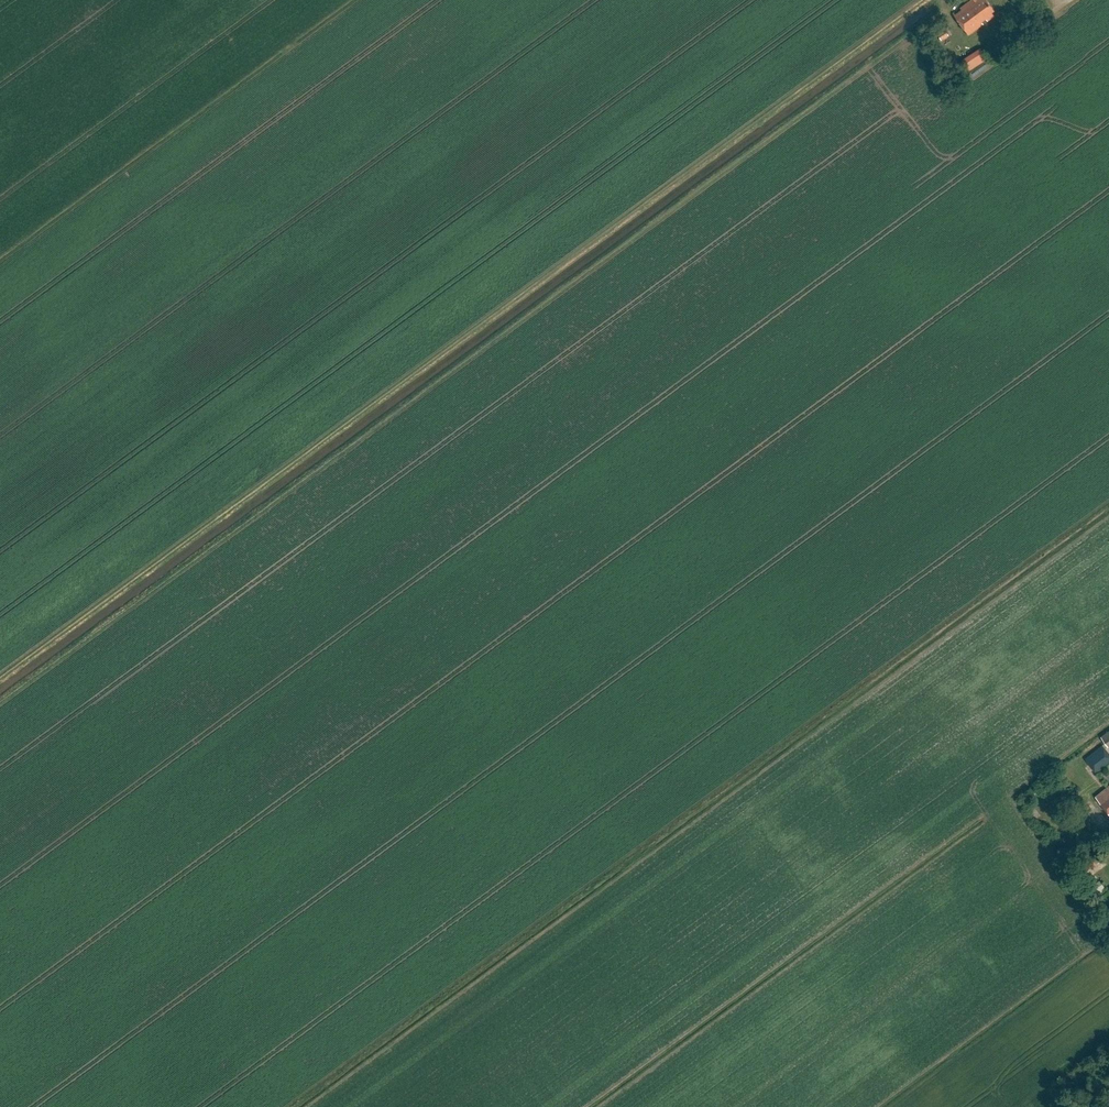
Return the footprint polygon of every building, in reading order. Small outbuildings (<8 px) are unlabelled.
[(954,13),(970,34),(995,15),(992,12),(995,9),(988,0),(971,0),(954,13)] [(972,66),(979,61),(973,53),(966,59),(972,66)] [(1101,737),(1108,747),(1108,746),(1108,732),(1101,737)] [(1096,774),(1108,764),(1108,754),(1103,747),(1086,759),(1096,774)] [(1108,815),(1108,787),(1095,797),(1108,815)] [(1082,874),(1097,864),(1090,853),(1075,863),(1082,874)]
